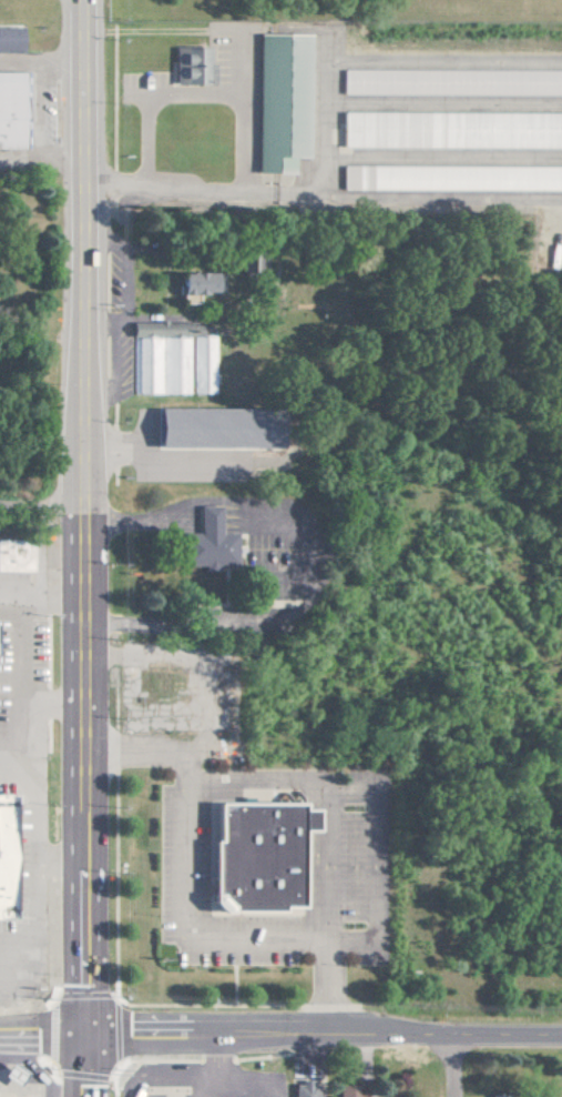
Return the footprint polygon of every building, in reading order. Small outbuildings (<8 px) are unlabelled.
[(0,28),(0,52),(19,53),(19,28),(0,28)] [(304,157),(306,36),(255,35),(253,172),(289,172),(290,157),(304,157)] [(171,47),(170,85),(203,85),(203,48),(171,47)] [(561,95),(561,71),(546,71),(546,72),(509,72),(509,74),(476,74),(476,78),(458,78),(458,70),(339,70),(339,94),(561,95)] [(0,72),(0,148),(22,148),(21,72),(0,72)] [(339,189),(418,190),(419,167),(383,166),(383,177),(368,177),(368,166),(340,166),(339,189)] [(176,274),(176,293),(216,292),(216,273),(176,274)] [(193,303),(194,294),(177,294),(177,302),(193,303)] [(190,337),(191,394),(213,393),(212,337),(190,337)] [(187,393),(187,338),(134,339),(134,355),(132,355),(132,394),(187,393)] [(154,448),(187,447),(187,408),(153,409),(154,448)] [(254,446),(254,433),(246,433),(246,409),(224,409),(224,413),(226,413),(226,428),(223,428),(223,447),(254,446)] [(180,565),(202,565),(202,567),(233,566),(233,534),(217,534),(217,506),(196,506),(197,533),(180,533),(180,565)] [(30,553),(29,543),(15,544),(16,553),(30,553)] [(13,795),(0,795),(0,918),(13,918),(13,795)] [(284,913),(284,908),(305,907),(305,832),(319,832),(318,808),(304,808),(304,803),(217,803),(218,841),(213,841),(213,902),(224,914),(232,914),(232,913),(284,913)] [(17,1085),(27,1071),(10,1059),(0,1074),(17,1085)] [(314,1082),(291,1082),(291,1096),(314,1096),(314,1082)] [(365,1087),(336,1087),(336,1096),(365,1096),(365,1087)]
